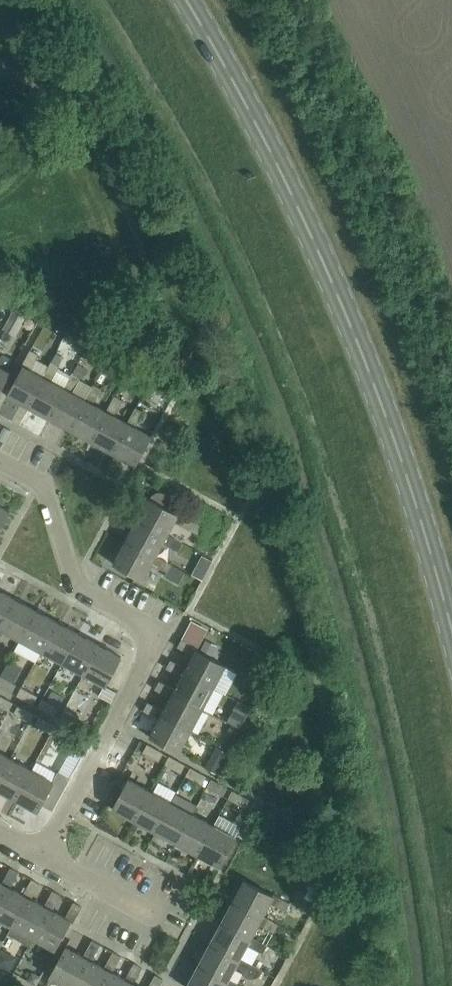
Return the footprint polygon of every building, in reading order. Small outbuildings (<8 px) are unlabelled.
[(25,319),(13,313),(4,331),(16,337),(25,319)] [(6,396),(28,408),(44,379),(42,378),(29,371),(37,355),(29,351),(20,367),(22,368),(6,396)] [(44,379),(28,408),(49,420),(65,390),(63,389),(50,382),(59,367),(51,362),(42,378),(44,379)] [(9,373),(0,368),(0,390),(9,373)] [(65,390),(49,420),(70,431),(86,402),(84,401),(71,394),(79,378),(71,374),(63,389),(65,390)] [(86,402),(70,431),(91,443),(107,414),(105,413),(92,406),(101,390),(93,385),(84,401),(86,402)] [(91,443),(112,454),(129,425),(126,424),(113,417),(121,401),(114,397),(105,413),(107,414),(91,443)] [(129,425),(112,454),(134,466),(150,437),(135,429),(143,413),(135,408),(126,424),(129,425)] [(136,521),(166,537),(168,535),(175,522),(198,535),(203,526),(178,513),(177,514),(167,509),(168,507),(169,506),(169,505),(169,504),(169,503),(169,502),(169,501),(168,500),(168,499),(167,498),(167,497),(166,497),(166,496),(165,496),(165,495),(164,495),(163,494),(162,494),(161,494),(160,494),(159,494),(158,494),(157,494),(156,494),(155,495),(154,495),(154,496),(153,496),(153,497),(152,498),(151,500),(148,499),(136,521)] [(10,512),(0,507),(0,531),(10,512)] [(136,521),(124,542),(155,558),(156,556),(163,543),(178,551),(182,543),(168,535),(166,537),(136,521)] [(155,558),(124,542),(112,564),(142,580),(151,564),(166,572),(171,564),(156,556),(155,558)] [(201,556),(196,566),(206,571),(212,562),(201,556)] [(172,565),(167,575),(179,581),(183,571),(172,565)] [(15,599),(0,591),(0,627),(15,599)] [(15,599),(0,627),(0,631),(20,641),(36,611),(15,599)] [(36,611),(20,641),(41,653),(57,622),(36,611)] [(208,630),(191,621),(182,639),(198,648),(208,630)] [(62,664),(78,634),(57,622),(41,653),(62,664)] [(62,664),(83,675),(99,645),(78,634),(62,664)] [(186,669),(184,673),(213,688),(227,695),(239,673),(211,658),(217,648),(206,642),(200,652),(197,651),(198,648),(182,639),(177,647),(193,656),(186,669)] [(121,657),(99,645),(83,675),(105,687),(121,657)] [(202,709),(213,688),(184,673),(186,669),(170,660),(166,669),(181,677),(174,690),(172,694),(202,709)] [(0,679),(0,687),(12,693),(16,684),(1,677),(0,679)] [(161,715),(190,730),(202,709),(172,694),(174,690),(159,682),(155,690),(170,698),(163,711),(161,715)] [(38,697),(22,689),(18,696),(34,704),(38,697)] [(0,696),(0,707),(9,712),(13,703),(0,696)] [(58,708),(43,700),(39,708),(54,717),(58,708)] [(252,708),(237,700),(230,712),(245,720),(252,708)] [(161,715),(163,711),(148,703),(144,711),(159,719),(149,736),(178,752),(190,730),(161,715)] [(35,715),(18,706),(14,715),(30,724),(35,715)] [(80,719),(64,711),(59,720),(76,728),(80,719)] [(56,726),(40,717),(35,727),(51,735),(56,726)] [(77,739),(62,730),(57,738),(73,747),(77,739)] [(163,754),(148,745),(143,753),(158,762),(163,754)] [(0,753),(0,777),(10,758),(0,753)] [(0,777),(0,792),(15,800),(31,770),(10,758),(0,777)] [(185,767),(170,758),(165,765),(181,774),(185,767)] [(206,777),(191,768),(186,776),(202,785),(206,777)] [(52,781),(31,770),(15,800),(37,812),(41,804),(52,809),(68,779),(57,773),(52,781)] [(112,809),(134,821),(150,791),(128,779),(112,809)] [(227,788),(212,780),(207,788),(223,796),(227,788)] [(155,832),(171,802),(150,791),(134,821),(155,832)] [(249,800),(233,791),(228,800),(244,808),(249,800)] [(155,832),(176,844),(192,814),(171,802),(155,832)] [(176,844),(197,855),(214,825),(192,814),(176,844)] [(236,837),(214,825),(197,855),(219,867),(236,837)] [(6,886),(10,888),(18,872),(10,868),(1,883),(0,883),(0,897),(6,886)] [(11,927),(27,897),(31,899),(39,884),(31,879),(23,895),(10,888),(6,886),(0,897),(0,921),(11,927)] [(263,918),(264,915),(270,903),(285,911),(289,903),(273,894),(272,896),(243,880),(231,902),(263,918)] [(44,906),(31,899),(27,897),(11,927),(13,928),(9,935),(28,945),(48,909),(52,911),(60,895),(52,891),(44,906)] [(48,909),(28,945),(32,939),(54,951),(70,922),(72,923),(81,907),(73,902),(65,918),(52,911),(48,909)] [(263,918),(231,902),(220,923),(251,939),(252,937),(259,924),(274,931),(278,923),(264,915),(263,918)] [(251,939),(220,923),(209,944),(240,960),(241,958),(248,945),(262,953),(267,945),(252,937),(251,939)] [(91,961),(99,945),(91,940),(83,957),(65,947),(48,977),(65,985),(72,985),(87,959),(91,961)] [(197,966),(228,981),(229,979),(236,966),(251,974),(255,966),(241,958),(240,960),(209,944),(197,966)] [(72,985),(99,985),(108,970),(112,972),(120,956),(112,952),(103,968),(91,961),(87,959),(72,985)] [(6,970),(11,960),(0,953),(0,967),(6,970)] [(129,982),(133,984),(142,968),(133,963),(125,979),(112,972),(108,970),(99,985),(127,985),(129,982)] [(197,966),(186,985),(242,985),(229,979),(228,981),(197,966)] [(163,979),(155,975),(148,985),(159,985),(163,979)]
